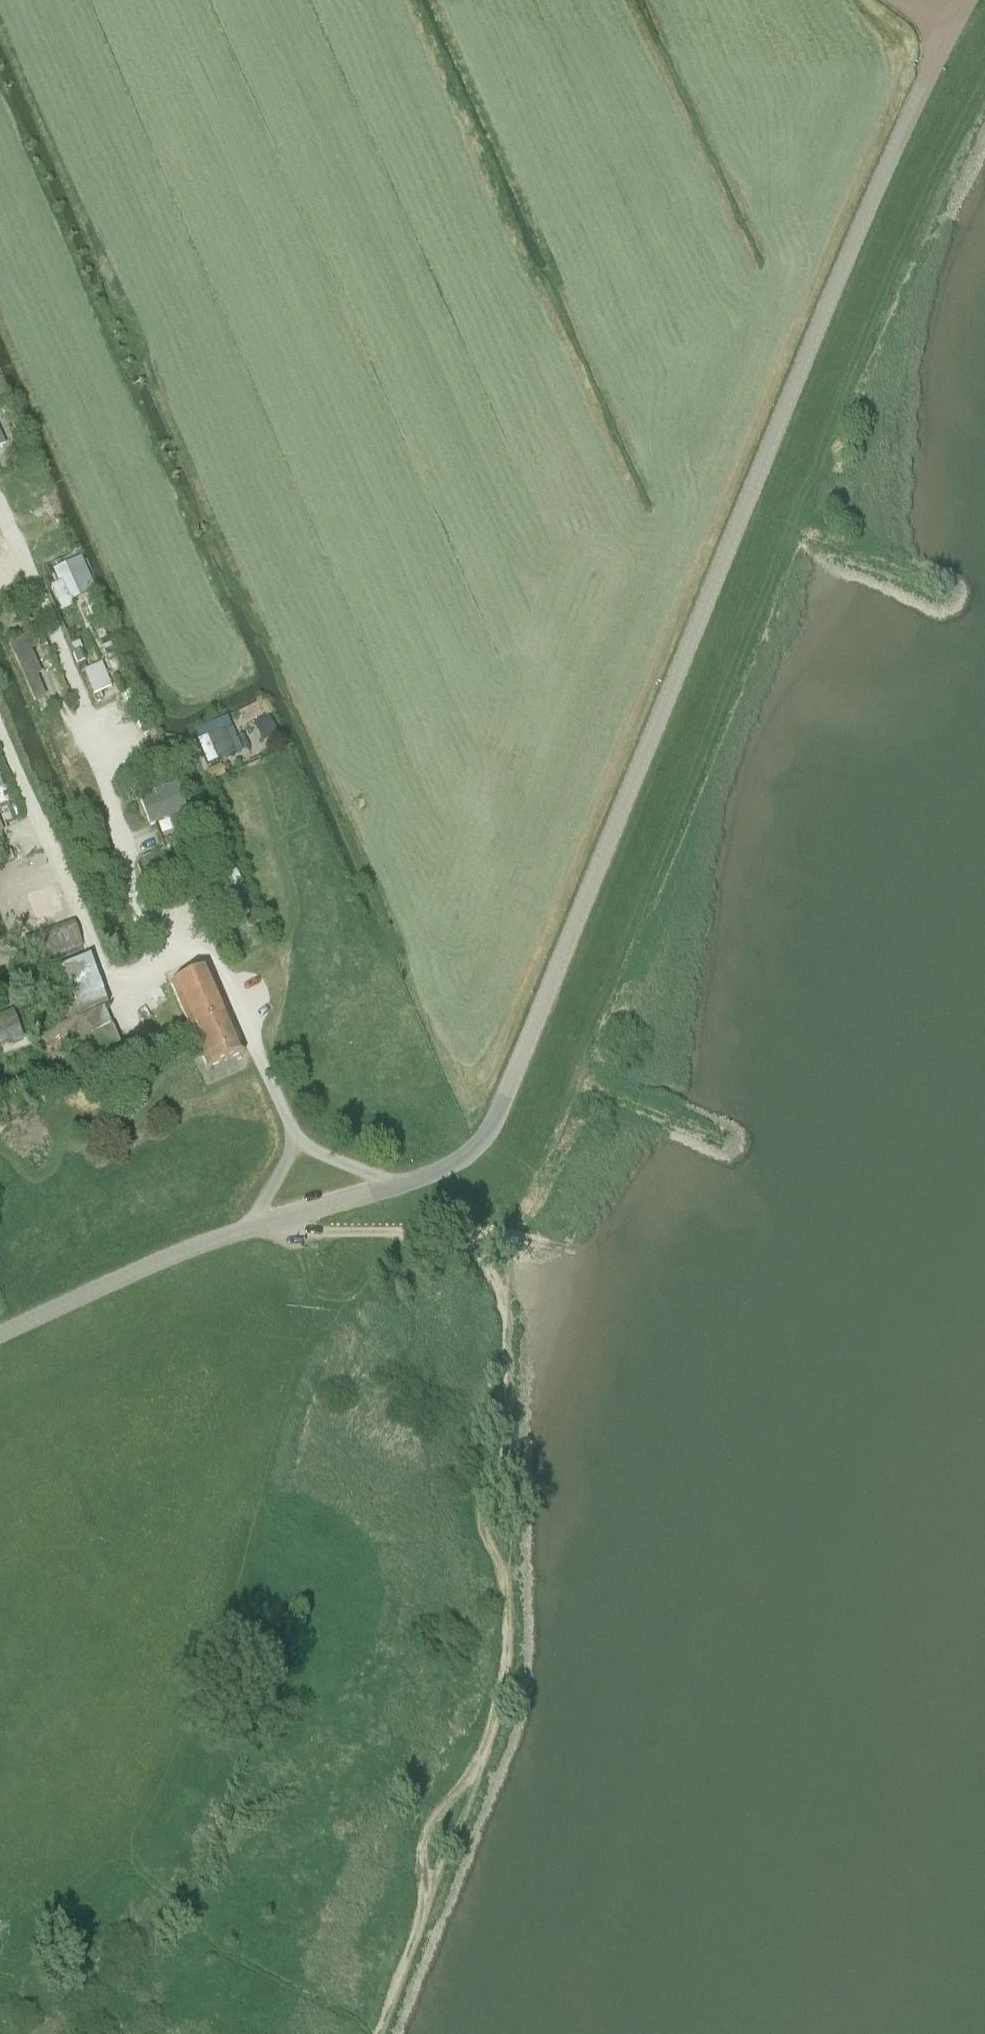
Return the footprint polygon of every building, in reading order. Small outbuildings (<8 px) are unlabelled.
[(266,704),(261,707),(266,717),(271,714),(266,704)] [(269,716),(254,723),(263,741),(277,734),(269,716)] [(220,766),(207,772),(211,780),(224,774),(220,766)] [(1,889),(11,886),(7,877),(0,880),(0,889),(1,889)] [(254,909),(242,915),(248,929),(261,923),(254,909)] [(206,1071),(242,1055),(206,972),(170,987),(206,1071)] [(130,1073),(112,1030),(102,1006),(55,1026),(83,1093),(130,1073)]
